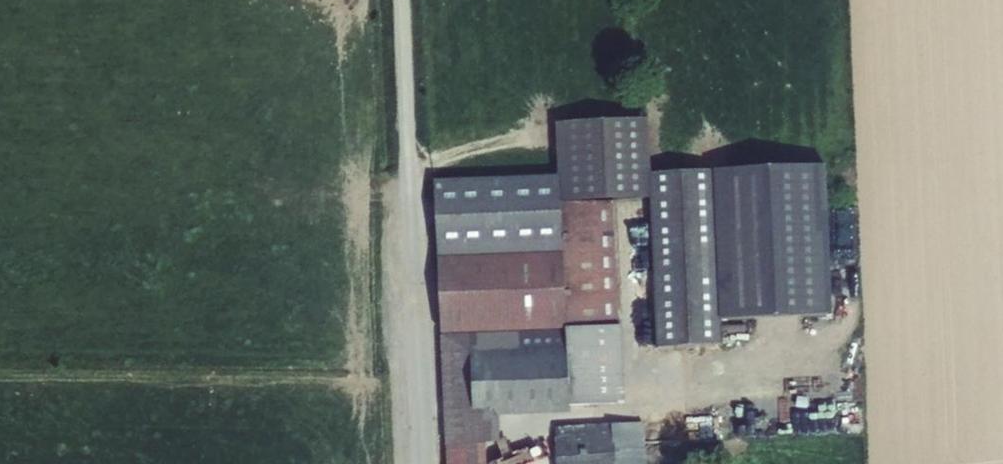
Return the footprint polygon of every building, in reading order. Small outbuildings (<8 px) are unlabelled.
[(560,205),(612,203),(650,201),(649,175),(647,120),(557,125),(559,177),(560,205)] [(715,171),(714,172),(720,321),(831,317),(825,167),(715,171)] [(649,175),(650,201),(657,349),(721,346),(714,172),(649,175)] [(559,177),(434,182),(441,335),(440,336),(446,463),(486,463),(485,447),(499,444),(498,418),(570,415),(569,408),(624,405),(620,327),(618,326),(612,203),(560,205),(559,177)] [(555,428),(555,463),(645,463),(644,445),(688,442),(687,421),(685,421),(555,428)]
